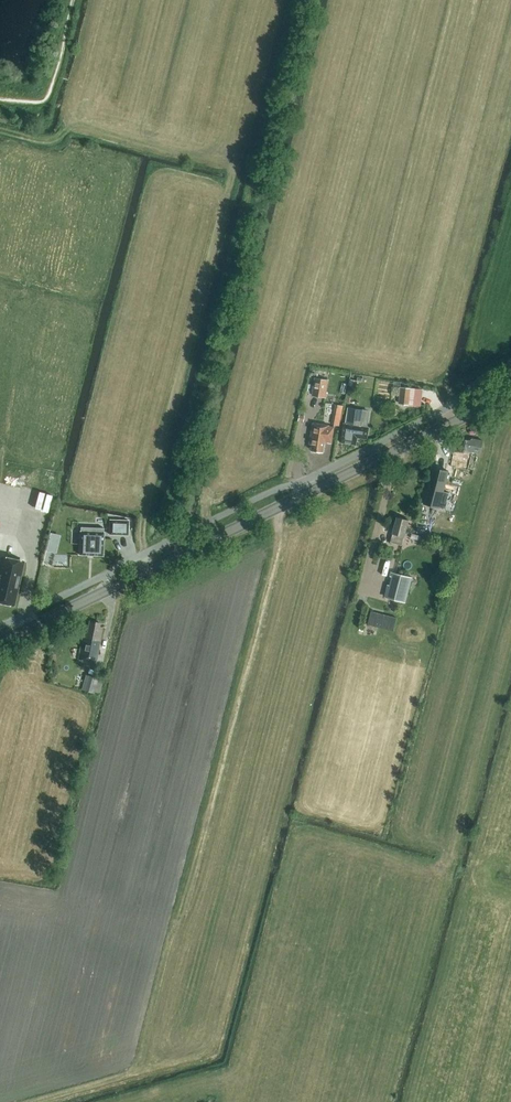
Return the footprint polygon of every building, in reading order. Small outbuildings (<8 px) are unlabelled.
[(391,396),(394,380),(380,377),(377,393),(391,396)] [(325,398),(328,380),(315,378),(312,396),(325,398)] [(409,405),(411,388),(400,387),(399,404),(409,405)] [(340,425),(343,406),(338,405),(335,425),(340,425)] [(362,425),(364,410),(349,407),(346,424),(344,424),(341,442),(356,444),(357,438),(367,440),(368,427),(362,425)] [(313,423),(309,444),(313,445),(312,450),(323,452),(325,442),(327,442),(330,426),(313,423)] [(472,441),(461,438),(460,443),(456,442),(451,466),(468,470),(472,455),(469,454),(469,451),(480,454),(483,441),(472,439),(472,441)] [(434,464),(425,501),(446,506),(450,489),(444,488),(449,468),(434,464)] [(23,501),(44,505),(47,487),(26,483),(23,501)] [(402,546),(405,536),(409,519),(397,517),(391,543),(402,546)] [(129,535),(129,520),(110,519),(109,534),(129,535)] [(81,531),(80,554),(102,555),(103,532),(81,531)] [(12,604),(22,561),(3,557),(0,569),(0,601),(12,604)] [(406,603),(413,577),(390,572),(389,576),(391,577),(389,584),(387,584),(384,598),(406,603)] [(394,631),(397,618),(371,611),(368,624),(394,631)] [(96,662),(102,627),(99,627),(100,623),(89,621),(87,633),(83,632),(79,659),(96,662)] [(359,627),(357,634),(366,636),(368,630),(359,627)] [(100,693),(103,680),(98,679),(98,677),(85,674),(81,689),(94,693),(95,691),(100,693)]
